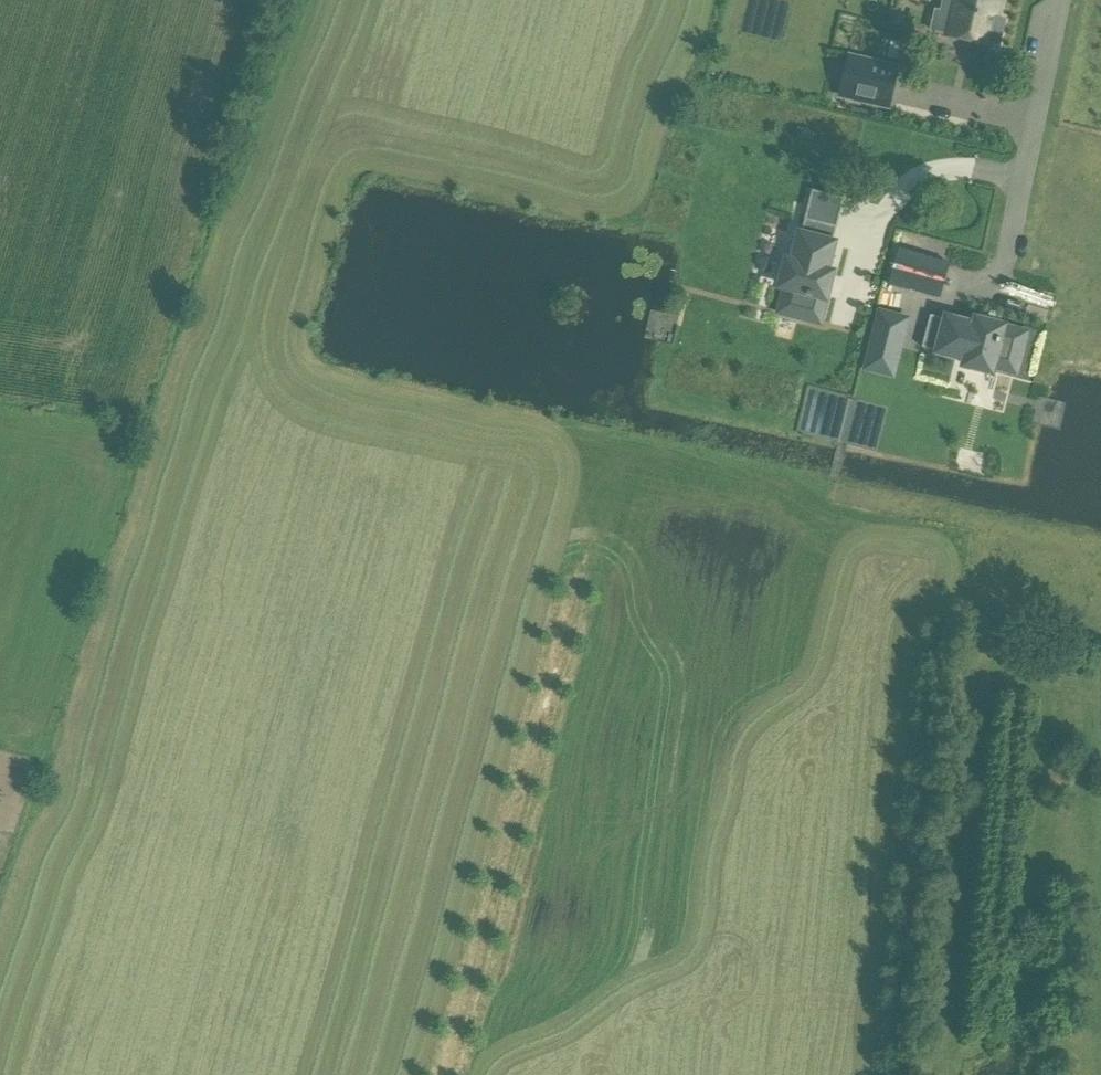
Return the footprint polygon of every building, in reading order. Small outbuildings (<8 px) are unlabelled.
[(941,12),(952,15),(947,36),(990,46),(991,42),(998,43),(1003,20),(997,18),(1001,0),(944,0),(941,11),(941,12)] [(888,107),(897,68),(850,57),(841,96),(888,107)] [(787,289),(781,312),(819,322),(825,297),(818,295),(823,274),(825,274),(837,226),(805,218),(793,264),(787,263),(781,288),(787,289)] [(892,374),(907,314),(877,306),(862,366),(892,374)] [(929,316),(921,348),(967,360),(965,366),(990,372),(992,366),(1015,372),(1024,334),(1000,328),(998,335),(977,329),(977,328),(929,316)]
